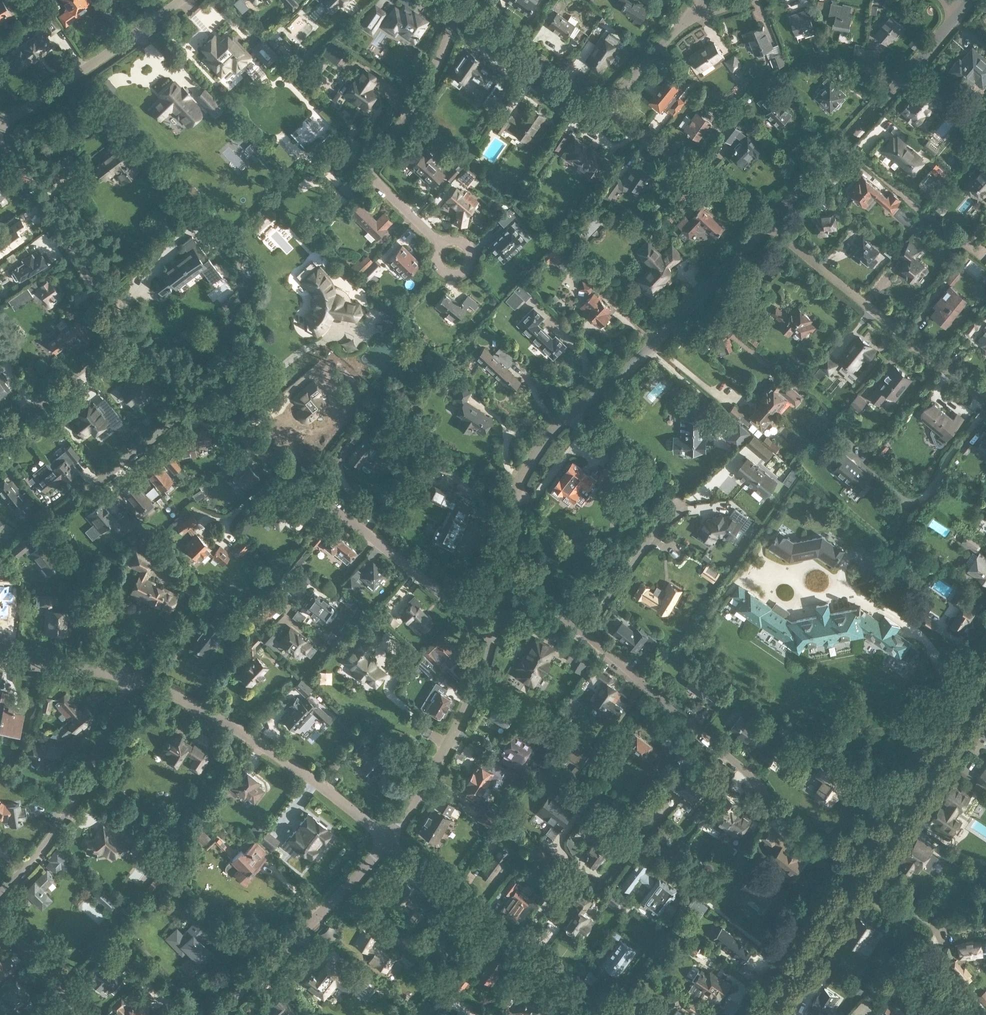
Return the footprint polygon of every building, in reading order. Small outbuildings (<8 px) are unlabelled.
[(11,16),(1,0),(0,0),(0,16),(4,14),(7,19),(11,16)] [(67,11),(59,16),(66,26),(80,16),(77,12),(91,2),(89,0),(60,0),(67,11)] [(234,2),(242,12),(248,6),(243,1),(243,0),(236,0),(234,2)] [(292,11),(299,5),(295,0),(283,0),(292,11)] [(334,10),(335,8),(340,3),(343,6),(349,0),(324,0),(334,10)] [(527,15),(536,2),(532,0),(506,0),(527,15)] [(621,10),(634,18),(632,22),(639,26),(649,9),(634,0),(626,0),(621,10)] [(394,5),(379,26),(395,37),(398,32),(415,44),(428,25),(427,24),(429,20),(404,3),(400,9),(394,5)] [(850,27),(852,15),(849,15),(851,6),(842,4),(842,6),(831,3),(829,14),(836,16),(833,27),(841,28),(842,25),(850,27)] [(375,4),(360,26),(372,34),(387,13),(375,4)] [(789,15),(796,35),(803,32),(805,36),(816,33),(811,20),(817,18),(813,6),(789,15)] [(547,26),(566,39),(570,34),(574,37),(579,29),(575,26),(576,25),(575,24),(578,20),(571,15),(568,19),(558,11),(547,26)] [(878,25),(881,27),(875,34),(887,44),(893,38),(895,39),(904,28),(888,13),(878,25)] [(45,31),(44,30),(14,53),(19,60),(18,61),(18,62),(17,62),(17,63),(17,64),(17,65),(17,66),(18,67),(19,68),(20,69),(22,69),(23,68),(24,68),(25,67),(24,66),(32,60),(33,61),(45,52),(44,51),(54,43),(52,41),(48,35),(50,33),(51,35),(62,27),(52,14),(41,22),(46,30),(45,31)] [(764,51),(773,47),(765,27),(764,27),(763,25),(743,33),(746,42),(750,41),(756,54),(757,56),(760,57),(764,55),(765,53),(764,51)] [(275,30),(266,38),(275,48),(279,45),(277,43),(282,38),(275,30)] [(602,35),(585,60),(603,72),(608,64),(609,65),(618,52),(617,51),(620,48),(616,46),(621,39),(610,32),(606,37),(602,35)] [(237,60),(242,66),(252,57),(239,43),(237,45),(228,35),(221,42),(220,41),(216,44),(211,39),(202,48),(209,56),(205,59),(221,76),(232,66),(232,65),(237,60)] [(263,40),(253,49),(268,65),(278,56),(263,40)] [(321,54),(336,64),(345,50),(330,41),(321,54)] [(725,57),(714,42),(691,57),(701,70),(716,60),(717,62),(725,57)] [(281,44),(276,48),(286,59),(291,54),(281,44)] [(876,62),(877,49),(866,48),(865,61),(876,62)] [(483,84),(491,73),(476,62),(479,58),(466,50),(450,73),(455,76),(451,81),(459,87),(468,74),(483,84)] [(959,60),(949,71),(964,84),(971,76),(983,86),(985,82),(985,60),(984,58),(982,61),(970,51),(961,61),(959,60)] [(781,52),(770,57),(774,68),(786,64),(781,52)] [(726,61),(733,71),(742,65),(735,55),(726,61)] [(810,72),(819,72),(819,65),(819,63),(810,63),(810,72)] [(338,90),(344,95),(344,94),(365,109),(375,94),(368,89),(376,78),(364,70),(356,81),(354,80),(349,87),(343,83),(338,90)] [(661,112),(663,109),(668,113),(669,111),(674,115),(685,101),(679,96),(688,84),(680,78),(676,83),(668,78),(650,100),(649,102),(661,112)] [(160,99),(149,109),(181,142),(209,116),(192,97),(193,96),(182,85),(181,86),(175,79),(157,96),(160,99)] [(846,95),(831,80),(823,88),(821,88),(818,91),(818,93),(815,97),(830,112),(846,95)] [(496,82),(482,101),(494,109),(507,90),(496,82)] [(932,87),(926,83),(902,112),(907,116),(905,118),(910,122),(912,120),(917,125),(926,113),(929,113),(931,110),(931,107),(941,95),(936,91),(939,88),(934,84),(932,87)] [(205,88),(195,97),(196,99),(201,103),(214,118),(224,108),(205,88)] [(768,113),(779,102),(780,103),(782,101),(770,88),(757,102),(768,113)] [(949,92),(943,100),(955,111),(961,103),(949,92)] [(788,101),(794,108),(799,103),(793,96),(788,101)] [(791,114),(780,103),(779,102),(768,113),(766,114),(778,126),(791,114)] [(528,143),(546,117),(529,104),(517,120),(513,117),(513,116),(506,111),(494,129),(500,134),(505,127),(528,143)] [(697,111),(692,119),(686,115),(679,124),(685,128),(685,129),(698,138),(707,126),(718,133),(724,124),(730,115),(723,110),(716,119),(713,116),(710,121),(697,111)] [(129,125),(120,116),(113,123),(121,132),(129,125)] [(341,122),(336,117),(330,123),(334,128),(341,122)] [(741,131),(731,123),(721,136),(730,143),(736,135),(737,136),(741,131)] [(559,151),(568,138),(561,133),(552,146),(559,151)] [(908,142),(898,133),(895,136),(893,134),(880,149),(894,161),(896,159),(902,165),(912,174),(912,173),(914,175),(926,161),(923,158),(924,157),(914,147),(912,149),(906,144),(908,142)] [(733,149),(729,153),(726,156),(732,162),(735,159),(740,165),(753,153),(757,157),(763,151),(748,137),(734,150),(733,149)] [(594,180),(607,161),(598,155),(599,153),(588,146),(587,147),(574,138),(570,144),(569,143),(564,150),(569,154),(566,159),(584,172),(584,173),(594,180)] [(929,139),(923,146),(934,155),(940,148),(929,139)] [(285,168),(295,159),(279,142),(269,152),(285,168)] [(100,176),(103,176),(105,179),(113,172),(122,183),(139,169),(132,161),(130,162),(118,147),(95,166),(97,168),(96,171),(100,176)] [(262,152),(257,147),(251,153),(256,158),(262,152)] [(423,157),(422,156),(411,169),(421,177),(432,188),(444,175),(436,168),(431,163),(434,159),(427,152),(423,157)] [(156,159),(150,164),(157,172),(163,167),(156,159)] [(984,164),(981,161),(969,174),(972,177),(962,188),(971,196),(975,192),(983,199),(985,196),(985,161),(984,164)] [(634,163),(622,181),(617,177),(615,180),(621,184),(619,188),(623,190),(627,190),(630,186),(642,194),(646,188),(650,188),(653,183),(652,180),(654,177),(634,163)] [(936,163),(930,170),(941,180),(947,173),(936,163)] [(64,179),(56,167),(45,175),(55,186),(64,179)] [(450,181),(459,172),(454,167),(445,176),(450,181)] [(457,177),(467,186),(475,176),(465,168),(457,177)] [(169,175),(166,177),(172,184),(175,181),(169,175)] [(864,177),(850,193),(854,197),(852,199),(859,204),(861,202),(866,207),(875,196),(892,210),(901,200),(891,192),(888,196),(864,177)] [(621,184),(615,180),(605,194),(611,199),(619,188),(621,184)] [(466,191),(463,195),(456,189),(447,201),(458,210),(455,223),(466,225),(468,214),(479,201),(466,191)] [(683,194),(679,191),(674,199),(678,202),(683,194)] [(181,199),(179,195),(177,196),(171,200),(173,204),(181,199)] [(930,208),(941,217),(947,211),(943,207),(947,202),(941,197),(930,208)] [(506,201),(501,205),(505,209),(510,205),(506,201)] [(375,221),(358,205),(349,214),(376,240),(384,231),(383,229),(390,223),(382,215),(375,221)] [(844,213),(835,205),(830,212),(828,214),(816,215),(815,217),(814,217),(815,222),(816,222),(817,232),(837,229),(836,216),(837,216),(839,218),(844,213)] [(503,225),(517,212),(511,206),(498,219),(503,225)] [(617,216),(625,219),(630,210),(621,206),(617,216)] [(722,230),(724,228),(701,208),(694,216),(695,217),(691,222),(686,217),(678,226),(684,232),(680,236),(685,241),(689,236),(690,237),(702,224),(716,237),(718,235),(720,235),(722,232),(722,230)] [(659,214),(653,211),(649,217),(655,221),(659,214)] [(256,234),(264,227),(255,217),(247,224),(256,234)] [(20,220),(19,221),(0,235),(0,254),(22,239),(17,232),(24,228),(25,228),(20,220)] [(849,227),(853,231),(859,224),(854,220),(849,227)] [(518,233),(522,230),(515,222),(489,246),(503,261),(526,241),(518,233)] [(915,231),(920,235),(926,228),(921,224),(915,231)] [(225,239),(219,230),(210,237),(217,245),(225,239)] [(861,245),(851,256),(859,262),(860,259),(866,264),(867,263),(872,267),(877,260),(874,257),(879,250),(866,240),(868,237),(863,234),(856,241),(861,245)] [(557,242),(563,248),(569,242),(563,236),(559,241),(557,242)] [(218,270),(193,241),(191,240),(158,271),(162,274),(154,280),(164,290),(173,282),(176,285),(196,265),(210,279),(218,270)] [(670,269),(670,268),(669,266),(683,257),(676,247),(668,253),(669,254),(665,256),(649,242),(640,251),(653,264),(639,280),(645,286),(643,287),(652,296),(666,281),(665,280),(668,277),(669,276),(670,275),(670,273),(670,272),(670,271),(670,269)] [(920,250),(910,242),(900,255),(907,260),(901,268),(908,274),(906,276),(913,281),(919,274),(920,274),(921,275),(922,275),(923,275),(924,274),(925,274),(925,273),(926,272),(927,271),(927,270),(927,269),(926,268),(926,267),(924,266),(914,257),(920,250)] [(550,260),(554,263),(564,252),(555,244),(545,255),(545,256),(543,259),(547,263),(550,260)] [(401,246),(387,261),(405,278),(419,264),(401,246)] [(6,257),(11,265),(19,259),(14,252),(6,257)] [(14,270),(11,272),(11,274),(15,280),(17,280),(19,279),(20,280),(43,265),(42,264),(46,262),(41,255),(38,257),(35,253),(32,255),(31,253),(19,261),(20,262),(12,267),(14,270)] [(357,262),(352,267),(359,274),(372,261),(368,256),(359,264),(357,262)] [(382,267),(374,260),(359,275),(366,282),(366,281),(371,286),(379,278),(375,274),(382,267)] [(303,315),(304,330),(317,336),(319,335),(322,333),(324,331),(326,330),(327,328),(329,327),(330,325),(331,323),(329,322),(331,319),(334,321),(335,321),(337,321),(338,321),(340,321),(341,319),(357,322),(363,312),(360,302),(345,299),(345,298),(344,297),(343,296),(342,295),(341,294),(340,293),(338,293),(337,292),(335,287),(334,285),(333,281),(330,278),(328,275),(318,263),(299,281),(304,286),(308,291),(310,293),(311,295),(313,294),(314,295),(314,296),(312,297),(311,298),(310,299),(310,300),(310,301),(310,302),(310,303),(310,304),(311,305),(312,306),(313,307),(314,308),(313,309),(311,308),(308,311),(307,313),(306,313),(303,315)] [(344,267),(338,273),(344,279),(350,273),(344,267)] [(960,275),(951,268),(944,277),(953,284),(960,275)] [(41,286),(37,281),(9,301),(13,306),(35,290),(46,306),(47,307),(48,307),(49,308),(51,308),(52,307),(52,306),(53,305),(53,304),(53,303),(53,302),(54,302),(56,301),(56,300),(61,296),(62,294),(60,292),(57,291),(49,280),(41,286)] [(594,284),(583,280),(581,280),(578,288),(580,289),(591,293),(594,284)] [(525,301),(531,295),(519,284),(513,290),(515,292),(511,296),(518,303),(522,298),(525,301)] [(935,304),(938,306),(932,314),(946,325),(963,304),(959,300),(962,296),(950,286),(935,304)] [(240,299),(234,292),(220,302),(222,305),(221,306),(223,308),(224,308),(226,310),(240,299)] [(461,304),(446,292),(434,306),(454,323),(469,305),(474,309),(478,304),(467,296),(461,304)] [(612,310),(594,292),(580,306),(588,314),(588,317),(592,321),(593,321),(600,327),(612,315),(609,312),(612,310)] [(553,359),(566,345),(555,335),(552,338),(537,324),(544,317),(533,306),(517,324),(553,359)] [(811,321),(812,320),(796,307),(791,312),(793,313),(789,318),(777,308),(771,313),(782,323),(779,327),(787,333),(792,328),(802,337),(810,328),(813,331),(817,326),(811,321)] [(401,323),(389,313),(383,318),(394,329),(401,323)] [(747,339),(750,336),(747,333),(751,328),(737,315),(730,323),(747,339)] [(61,331),(63,333),(49,344),(56,353),(78,336),(83,343),(93,335),(80,319),(69,328),(67,326),(61,331)] [(975,331),(976,331),(981,324),(974,319),(964,332),(970,337),(975,331)] [(750,336),(747,339),(746,340),(755,348),(760,342),(751,335),(750,336)] [(727,336),(720,339),(727,353),(733,350),(727,336)] [(859,337),(840,360),(853,370),(854,369),(857,368),(861,363),(861,361),(864,357),(868,361),(869,359),(872,360),(876,355),(875,352),(876,351),(872,347),(873,347),(859,337)] [(501,341),(497,338),(496,338),(492,339),(492,346),(496,346),(501,341)] [(491,356),(483,348),(475,357),(511,391),(520,383),(506,370),(509,366),(506,363),(513,355),(504,347),(498,353),(496,351),(491,356)] [(343,362),(331,351),(322,360),(334,372),(343,362)] [(819,366),(829,374),(838,364),(828,356),(819,366)] [(885,378),(870,397),(875,401),(877,398),(882,398),(886,393),(895,400),(911,379),(895,366),(892,371),(892,374),(889,374),(887,374),(885,376),(885,378)] [(1,371),(5,376),(10,373),(6,367),(1,371)] [(34,372),(30,367),(22,373),(30,384),(38,377),(37,378),(33,373),(34,372)] [(127,384),(120,390),(131,404),(134,402),(139,408),(156,395),(151,388),(150,389),(147,386),(146,387),(136,374),(126,383),(127,384)] [(319,397),(323,394),(313,381),(303,390),(304,391),(294,400),(302,408),(300,410),(299,411),(298,413),(298,415),(299,417),(300,419),(301,420),(303,421),(305,421),(307,421),(309,420),(313,417),(313,414),(315,412),(319,412),(321,410),(321,409),(322,408),(323,405),(322,403),(321,400),(319,397)] [(804,397),(786,382),(782,387),(775,381),(761,397),(764,400),(778,412),(789,399),(796,405),(804,397)] [(9,388),(4,382),(1,384),(0,383),(0,395),(9,388)] [(484,412),(466,401),(471,392),(467,389),(468,388),(463,385),(463,386),(461,385),(452,398),(461,404),(456,413),(461,416),(459,419),(459,420),(456,425),(469,434),(473,429),(483,435),(493,419),(484,413),(484,412)] [(858,411),(867,401),(858,394),(849,404),(858,411)] [(744,412),(735,404),(728,412),(737,420),(739,418),(748,425),(751,421),(762,430),(778,412),(764,400),(748,418),(743,413),(744,412)] [(107,423),(93,405),(84,412),(82,410),(78,414),(80,416),(71,423),(81,435),(90,428),(93,433),(107,423)] [(926,422),(928,421),(934,426),(933,428),(931,430),(931,431),(931,432),(936,444),(936,445),(937,446),(938,446),(939,447),(940,447),(941,446),(942,446),(943,445),(949,438),(948,437),(963,419),(957,414),(953,419),(935,405),(934,405),(933,405),(922,409),(919,409),(918,410),(917,411),(917,413),(917,414),(917,415),(918,416),(926,422)] [(686,438),(674,438),(674,444),(673,444),(673,449),(674,449),(674,451),(697,452),(697,453),(702,453),(702,452),(706,452),(706,438),(703,438),(703,420),(693,420),(694,414),(686,414),(686,438)] [(363,432),(359,428),(362,424),(357,420),(346,434),(355,442),(362,434),(363,432)] [(742,425),(737,430),(746,438),(750,432),(742,425)] [(842,429),(836,425),(833,429),(838,434),(842,429)] [(186,441),(175,443),(179,460),(196,456),(194,448),(211,444),(208,430),(203,431),(202,428),(184,432),(186,441)] [(765,447),(753,436),(743,448),(750,452),(753,450),(759,455),(765,447)] [(768,446),(772,441),(767,436),(762,441),(768,446)] [(984,437),(976,447),(985,454),(982,457),(985,460),(985,438),(984,437)] [(377,450),(364,439),(349,458),(358,465),(361,462),(364,464),(362,466),(362,468),(363,469),(366,472),(368,472),(369,472),(371,470),(372,471),(377,465),(386,472),(394,462),(386,455),(391,449),(383,443),(377,450)] [(967,454),(974,445),(968,440),(961,449),(967,454)] [(881,457),(889,447),(884,443),(876,453),(881,457)] [(74,472),(68,465),(73,461),(73,462),(80,456),(71,444),(64,450),(64,451),(51,462),(64,478),(65,480),(74,472)] [(857,465),(839,449),(831,459),(839,465),(834,472),(858,492),(870,477),(857,466),(857,465)] [(793,459),(788,456),(785,460),(790,464),(793,459)] [(181,467),(172,457),(165,463),(174,473),(181,467)] [(64,478),(51,462),(50,461),(49,463),(47,461),(32,473),(34,475),(32,476),(37,484),(38,483),(44,491),(54,483),(55,485),(59,482),(64,478)] [(166,486),(173,480),(156,461),(145,471),(161,490),(166,486)] [(900,477),(906,470),(898,462),(892,469),(900,477)] [(591,474),(590,475),(588,474),(590,472),(583,467),(582,469),(574,463),(552,492),(560,498),(564,493),(575,500),(576,499),(582,503),(592,492),(593,492),(597,486),(593,483),(596,479),(597,474),(595,473),(591,474)] [(244,492),(260,479),(247,464),(234,476),(236,478),(233,480),(244,492)] [(776,489),(750,465),(740,472),(744,475),(739,479),(762,498),(767,493),(770,495),(776,489)] [(792,468),(787,475),(794,479),(798,472),(792,468)] [(598,478),(604,482),(608,475),(602,471),(598,478)] [(33,483),(26,474),(21,478),(27,486),(33,483)] [(20,495),(6,477),(0,482),(0,493),(3,497),(5,495),(11,502),(9,504),(15,512),(23,506),(26,509),(34,502),(28,493),(26,491),(20,495)] [(150,501),(133,481),(122,490),(140,511),(150,501)] [(462,529),(468,518),(467,518),(473,507),(454,497),(456,495),(447,490),(447,491),(434,484),(433,486),(432,485),(427,496),(428,497),(427,498),(441,505),(450,509),(441,526),(438,524),(431,538),(434,540),(436,541),(435,542),(442,545),(442,544),(452,549),(458,538),(463,530),(462,529)] [(205,495),(203,491),(194,497),(196,501),(205,495)] [(156,500),(161,505),(166,501),(161,495),(156,500)] [(112,501),(117,507),(121,504),(116,498),(112,501)] [(175,512),(179,509),(172,500),(168,504),(175,512)] [(290,507),(282,501),(268,518),(273,522),(274,524),(275,524),(279,527),(289,516),(300,525),(310,513),(295,501),(290,507)] [(93,538),(115,519),(102,503),(86,517),(93,525),(86,531),(93,538)] [(731,540),(743,523),(730,514),(724,515),(724,513),(712,515),(712,517),(706,518),(697,532),(714,543),(718,537),(725,536),(731,540)] [(192,514),(176,526),(182,534),(199,522),(192,514)] [(126,533),(135,525),(128,516),(119,523),(126,533)] [(913,547),(921,536),(912,530),(905,541),(913,547)] [(347,542),(345,543),(343,541),(345,538),(341,534),(339,536),(332,531),(322,543),(347,564),(356,553),(348,545),(348,544),(347,542)] [(316,546),(324,537),(319,532),(311,542),(312,542),(310,544),(314,548),(316,546)] [(976,552),(983,542),(968,532),(961,542),(976,552)] [(211,549),(196,534),(184,545),(199,561),(207,553),(222,565),(230,554),(220,546),(215,552),(211,549)] [(819,534),(779,558),(758,559),(739,585),(764,603),(770,596),(783,602),(781,606),(798,618),(817,614),(815,604),(829,602),(831,612),(859,607),(866,590),(881,568),(820,534),(819,534)] [(42,542),(36,548),(33,544),(28,547),(22,540),(12,548),(19,556),(28,549),(44,568),(46,566),(50,572),(60,564),(42,542)] [(233,547),(242,556),(250,548),(241,540),(233,547)] [(907,558),(914,553),(910,547),(903,552),(907,558)] [(364,556),(359,552),(351,562),(356,566),(364,556)] [(155,562),(136,553),(129,565),(141,571),(134,586),(140,590),(138,596),(170,611),(178,595),(166,590),(166,591),(154,585),(154,583),(146,579),(148,574),(149,575),(155,562)] [(703,557),(709,562),(711,559),(705,553),(703,557)] [(979,553),(968,570),(985,580),(983,583),(985,586),(985,557),(979,553)] [(385,574),(373,564),(361,577),(368,584),(366,586),(373,592),(379,585),(377,583),(385,574)] [(702,573),(714,581),(719,573),(708,565),(702,573)] [(297,577),(305,584),(310,577),(303,571),(297,577)] [(351,595),(361,584),(350,574),(340,586),(351,595)] [(21,588),(18,585),(12,584),(12,596),(21,597),(21,588)] [(654,592),(649,589),(642,584),(635,595),(642,599),(644,597),(657,605),(655,607),(665,613),(670,606),(672,608),(682,591),(670,584),(666,590),(658,586),(654,592)] [(764,603),(739,586),(732,596),(741,601),(737,608),(799,650),(803,644),(863,633),(902,659),(912,643),(896,633),(900,626),(885,616),(880,623),(859,608),(830,614),(828,603),(816,605),(818,616),(798,620),(781,608),(780,605),(779,603),(779,602),(777,601),(774,599),(773,598),(771,598),(769,598),(768,599),(767,600),(764,603)] [(344,592),(339,588),(333,597),(338,600),(344,592)] [(310,597),(308,596),(306,599),(307,600),(303,605),(312,611),(310,614),(312,615),(312,616),(313,617),(314,616),(316,618),(318,616),(326,622),(336,608),(328,602),(329,602),(322,597),(322,598),(314,592),(310,597)] [(958,592),(952,601),(962,608),(957,616),(956,616),(955,616),(954,615),(953,615),(953,616),(952,616),(951,616),(950,617),(949,618),(949,619),(949,620),(949,621),(949,622),(949,623),(950,624),(950,625),(952,626),(961,632),(976,609),(962,601),(965,596),(958,592)] [(53,595),(36,594),(36,605),(46,606),(45,633),(69,634),(70,627),(66,626),(67,610),(52,609),(53,595)] [(263,604),(252,617),(262,626),(276,611),(280,614),(285,608),(272,596),(268,601),(269,602),(265,607),(263,604)] [(408,621),(412,624),(423,613),(418,607),(421,604),(413,597),(408,602),(410,605),(405,609),(406,611),(401,616),(407,622),(408,621)] [(208,607),(213,612),(222,603),(217,598),(208,607)] [(302,624),(306,618),(297,611),(294,616),(295,616),(294,618),(302,624)] [(387,613),(382,619),(388,623),(393,617),(387,613)] [(429,619),(423,613),(412,624),(421,634),(430,624),(427,621),(429,619)] [(937,624),(925,616),(920,623),(932,631),(937,624)] [(221,632),(208,622),(191,644),(203,654),(221,632)] [(626,628),(621,624),(614,632),(628,644),(630,641),(638,648),(643,643),(651,650),(658,640),(643,628),(640,631),(639,630),(636,633),(627,626),(626,628)] [(368,626),(341,662),(353,671),(351,672),(365,682),(366,681),(376,688),(388,673),(377,664),(377,662),(377,660),(377,659),(376,657),(373,655),(371,654),(383,637),(368,626)] [(306,640),(292,629),(289,633),(288,632),(284,636),(285,637),(281,643),(290,650),(289,651),(291,653),(292,652),(295,654),(299,648),(306,653),(312,645),(306,640)] [(262,638),(268,644),(275,636),(269,630),(262,638)] [(311,632),(307,637),(317,644),(321,639),(311,632)] [(256,652),(264,643),(255,635),(246,646),(250,650),(250,652),(248,655),(248,657),(250,659),(243,668),(245,670),(240,675),(251,684),(256,678),(257,680),(260,680),(264,676),(263,673),(262,672),(267,666),(259,659),(261,657),(256,652)] [(438,640),(437,638),(423,652),(440,669),(445,663),(450,667),(462,655),(459,652),(458,653),(454,649),(455,648),(450,643),(450,644),(446,640),(446,639),(443,636),(438,640)] [(532,686),(543,669),(545,670),(549,662),(547,661),(554,649),(534,638),(525,655),(526,655),(523,660),(521,658),(515,667),(519,669),(515,676),(532,686)] [(411,649),(406,655),(416,663),(420,657),(411,649)] [(443,674),(433,664),(427,670),(437,679),(443,674)] [(590,664),(587,668),(583,674),(593,681),(597,676),(604,681),(601,684),(603,686),(596,696),(600,699),(594,708),(606,717),(605,719),(613,725),(625,710),(626,711),(640,692),(634,687),(627,697),(610,685),(614,680),(608,676),(607,677),(590,664)] [(294,686),(305,696),(313,688),(302,677),(294,686)] [(435,682),(425,699),(430,702),(426,710),(440,718),(451,699),(444,695),(447,689),(435,682)] [(2,692),(0,701),(0,720),(0,721),(0,731),(6,732),(7,729),(19,732),(23,713),(13,710),(13,707),(6,706),(9,694),(2,692)] [(344,707),(351,698),(344,692),(337,700),(344,707)] [(67,699),(68,698),(65,695),(55,704),(57,706),(57,707),(68,720),(73,717),(74,719),(82,712),(80,709),(78,711),(74,707),(75,706),(74,705),(73,705),(67,699)] [(288,710),(281,718),(282,719),(294,730),(297,726),(299,728),(313,712),(325,723),(331,717),(323,710),(309,696),(303,702),(300,699),(297,696),(296,698),(293,700),(287,706),(290,709),(288,710)] [(52,699),(44,698),(42,712),(50,713),(52,699)] [(506,709),(497,704),(490,716),(506,726),(510,719),(518,724),(523,716),(517,712),(519,709),(515,706),(513,710),(508,707),(506,709)] [(566,722),(574,711),(565,704),(557,716),(566,722)] [(87,709),(82,713),(70,723),(73,727),(66,732),(56,730),(49,735),(67,739),(68,734),(76,729),(77,732),(95,717),(87,709)] [(764,733),(741,715),(731,728),(754,745),(758,740),(759,740),(760,739),(760,738),(764,733)] [(212,739),(198,730),(193,738),(207,747),(212,739)] [(360,731),(354,739),(353,740),(360,747),(368,738),(360,731)] [(500,753),(504,755),(499,761),(509,767),(513,761),(513,760),(515,758),(522,763),(530,749),(531,750),(535,744),(530,741),(529,742),(521,738),(517,736),(517,735),(518,734),(513,731),(500,753)] [(634,731),(629,739),(626,743),(652,762),(660,751),(634,731)] [(164,739),(165,744),(162,749),(170,754),(167,760),(176,766),(185,752),(195,758),(190,766),(200,773),(208,759),(205,752),(193,744),(192,746),(183,740),(181,734),(164,739)] [(28,752),(29,752),(26,757),(41,767),(45,761),(47,761),(50,760),(50,759),(58,761),(60,753),(62,754),(64,747),(49,743),(49,746),(41,745),(40,746),(35,743),(33,745),(32,745),(28,752)] [(794,751),(815,765),(819,759),(798,745),(795,750),(794,751)] [(387,757),(375,747),(360,765),(372,775),(373,774),(374,774),(375,774),(376,773),(377,772),(377,771),(377,770),(376,770),(387,757)] [(494,759),(491,765),(499,770),(503,764),(494,759)] [(19,760),(16,765),(21,768),(24,763),(19,760)] [(477,763),(470,775),(486,785),(494,772),(490,770),(491,767),(483,763),(482,766),(477,763)] [(578,779),(583,771),(575,765),(570,773),(578,779)] [(978,779),(985,785),(985,766),(978,779)] [(816,774),(824,779),(814,793),(819,796),(820,798),(824,801),(826,800),(831,804),(845,785),(838,780),(839,780),(835,777),(834,778),(820,768),(816,774)] [(228,784),(229,785),(227,787),(224,785),(211,801),(219,807),(225,800),(224,800),(230,792),(235,796),(239,792),(244,796),(245,795),(254,802),(260,795),(254,791),(260,783),(247,772),(241,779),(236,775),(228,784)] [(673,789),(683,796),(696,780),(685,772),(675,785),(676,785),(673,789)] [(470,775),(462,788),(467,791),(465,795),(472,799),(474,796),(478,798),(486,785),(470,775)] [(985,785),(975,779),(971,784),(981,791),(985,785)] [(653,785),(646,780),(639,791),(646,796),(653,785)] [(706,788),(696,780),(683,796),(693,804),(696,800),(697,801),(706,788)] [(669,785),(664,782),(657,791),(662,794),(669,785)] [(957,817),(975,791),(965,785),(962,790),(950,782),(942,796),(941,797),(942,798),(942,799),(949,804),(945,808),(940,805),(931,819),(953,833),(962,820),(957,817)] [(546,833),(554,838),(575,810),(575,809),(552,792),(539,809),(548,815),(545,819),(552,825),(546,833)] [(440,795),(434,806),(450,815),(455,806),(440,795)] [(728,827),(737,814),(733,811),(738,804),(727,797),(723,805),(725,806),(717,819),(728,827)] [(0,807),(0,818),(0,819),(9,817),(10,825),(22,824),(21,816),(34,814),(33,806),(20,808),(19,804),(8,805),(8,809),(3,809),(0,807)] [(189,805),(184,812),(189,815),(193,808),(189,805)] [(450,818),(432,808),(418,831),(435,842),(450,818)] [(698,808),(691,818),(696,822),(704,812),(698,808)] [(477,820),(489,827),(496,816),(484,809),(477,820)] [(287,838),(281,845),(293,855),(299,848),(310,857),(331,831),(308,813),(288,839),(287,838)] [(737,814),(728,827),(730,828),(727,833),(728,837),(730,839),(733,838),(737,833),(740,835),(751,819),(743,814),(741,817),(737,814)] [(492,833),(498,837),(509,821),(503,817),(492,833)] [(635,830),(639,824),(634,820),(630,826),(635,830)] [(664,843),(674,829),(664,822),(654,835),(664,843)] [(255,827),(251,832),(255,835),(261,834),(265,827),(261,824),(258,829),(255,827)] [(625,826),(621,832),(636,843),(641,838),(625,826)] [(801,867),(801,864),(804,861),(799,856),(791,849),(792,848),(779,838),(781,836),(768,826),(760,836),(772,846),(774,842),(780,847),(774,857),(786,866),(785,868),(793,875),(796,871),(798,871),(801,867)] [(84,841),(83,843),(83,845),(83,847),(85,848),(87,849),(87,852),(94,851),(95,854),(97,854),(96,850),(102,850),(112,858),(124,843),(105,827),(100,833),(98,832),(93,839),(86,840),(84,841)] [(199,831),(194,835),(203,845),(208,840),(200,832),(199,831)] [(268,832),(261,840),(272,849),(278,840),(268,832)] [(737,846),(744,851),(752,838),(746,834),(737,846)] [(567,844),(573,854),(579,851),(570,835),(568,838),(567,844)] [(597,841),(595,840),(586,851),(588,853),(585,857),(588,860),(588,863),(591,865),(594,865),(596,866),(602,859),(605,858),(607,856),(606,853),(608,850),(607,849),(611,843),(601,835),(597,841)] [(935,848),(917,836),(898,864),(904,867),(901,871),(909,876),(911,872),(917,875),(922,868),(928,872),(937,859),(931,855),(935,848)] [(229,855),(232,852),(219,838),(216,841),(229,855)] [(152,849),(138,839),(131,849),(140,856),(142,853),(146,857),(152,849)] [(226,865),(225,867),(225,869),(226,871),(228,873),(230,874),(232,874),(234,873),(243,883),(258,869),(255,867),(267,856),(255,843),(244,853),(241,851),(232,859),(227,864),(226,865)] [(944,846),(940,853),(947,858),(951,851),(944,846)] [(502,849),(500,847),(481,873),(483,874),(483,876),(485,878),(487,877),(489,879),(508,853),(507,852),(507,850),(504,848),(502,849)] [(533,856),(545,865),(551,857),(540,847),(533,856)] [(69,859),(57,848),(47,859),(50,861),(46,866),(56,875),(61,869),(67,874),(75,864),(73,862),(74,861),(70,857),(69,859)] [(951,851),(948,856),(966,869),(970,864),(951,851)] [(751,862),(739,852),(731,862),(743,872),(751,862)] [(694,874),(703,862),(697,858),(688,869),(694,874)] [(642,899),(659,912),(677,888),(660,875),(659,877),(656,875),(647,868),(649,866),(640,859),(622,884),(630,891),(639,878),(651,887),(642,899)] [(45,889),(57,878),(47,868),(36,880),(35,879),(23,890),(24,891),(18,897),(28,906),(34,900),(42,908),(53,897),(45,889)] [(764,906),(774,893),(751,874),(740,887),(741,888),(736,895),(745,902),(750,896),(751,895),(764,906)] [(502,890),(511,896),(499,912),(513,921),(529,898),(519,890),(522,886),(511,878),(502,890)] [(415,891),(405,884),(394,899),(406,907),(408,905),(415,909),(407,919),(416,925),(423,915),(421,913),(423,910),(417,904),(420,899),(414,894),(415,891)] [(712,889),(707,885),(703,891),(709,895),(712,889)] [(568,898),(579,905),(571,917),(572,918),(567,925),(566,928),(567,932),(570,934),(573,933),(576,932),(578,928),(586,933),(594,921),(583,913),(593,899),(576,887),(568,898)] [(95,896),(111,910),(117,904),(100,890),(95,896)] [(606,900),(610,903),(617,893),(613,890),(606,900)] [(699,918),(708,906),(696,897),(687,909),(699,918)] [(422,903),(431,910),(434,906),(425,899),(422,903)] [(683,901),(679,908),(683,911),(688,905),(683,901)] [(439,913),(434,908),(423,919),(429,924),(439,913)] [(870,936),(871,934),(876,937),(880,931),(875,928),(876,927),(859,917),(845,939),(851,943),(851,944),(854,946),(855,946),(861,950),(867,941),(866,941),(869,935),(870,936)] [(177,929),(167,938),(178,949),(183,944),(193,955),(182,965),(191,974),(207,959),(202,955),(208,949),(198,938),(208,928),(199,919),(183,935),(177,929)] [(739,940),(722,927),(713,938),(730,951),(729,952),(736,957),(737,957),(744,962),(753,951),(746,946),(746,945),(739,940)] [(390,958),(392,957),(383,951),(383,950),(374,945),(378,938),(362,929),(353,945),(369,954),(372,955),(368,963),(371,964),(371,965),(372,966),(374,968),(376,968),(377,968),(377,967),(387,973),(390,968),(388,968),(391,964),(389,963),(392,958),(390,958)] [(612,935),(618,939),(622,935),(615,931),(612,935)] [(428,938),(431,941),(426,947),(428,949),(428,952),(430,954),(433,954),(439,959),(444,954),(445,955),(452,948),(434,932),(428,938)] [(688,937),(681,932),(677,937),(684,942),(688,937)] [(118,942),(130,954),(134,949),(131,947),(133,945),(124,936),(118,942)] [(700,946),(691,938),(684,948),(693,955),(700,946)] [(635,950),(619,939),(602,964),(618,974),(635,950)] [(980,942),(980,941),(955,944),(956,952),(954,953),(955,957),(973,955),(974,962),(976,963),(981,962),(983,961),(982,954),(981,954),(981,953),(985,953),(985,942),(980,942)] [(106,942),(96,952),(103,959),(106,956),(113,949),(106,942)] [(418,959),(407,948),(399,958),(409,968),(418,959)] [(505,965),(489,953),(475,973),(491,985),(505,965)] [(102,986),(107,992),(124,975),(106,956),(103,959),(89,972),(94,978),(92,981),(99,988),(102,986)] [(15,966),(9,958),(2,964),(0,961),(0,979),(15,966)] [(361,968),(365,963),(359,959),(355,963),(361,968)] [(963,969),(955,960),(950,965),(966,984),(972,980),(969,977),(971,975),(965,967),(963,969)] [(311,973),(310,974),(309,974),(306,978),(306,979),(304,983),(314,991),(312,993),(319,998),(321,996),(323,998),(335,982),(344,989),(351,979),(327,961),(316,976),(312,973),(312,974),(311,973)] [(693,983),(686,994),(699,1003),(706,992),(711,995),(720,1000),(723,995),(722,995),(724,992),(724,993),(729,986),(728,986),(731,983),(710,969),(708,973),(702,969),(700,971),(698,970),(693,979),(695,980),(693,983)] [(367,974),(357,986),(370,996),(379,984),(367,974)] [(469,981),(462,976),(453,989),(459,993),(464,987),(464,988),(469,981)] [(11,1008),(9,1009),(12,1013),(10,1014),(25,1014),(18,1006),(29,996),(15,980),(0,993),(0,995),(11,1008)] [(527,994),(522,1001),(521,1001),(513,1012),(517,1014),(554,1014),(558,1009),(554,1006),(555,1005),(547,999),(548,996),(537,988),(531,996),(527,994)] [(813,1004),(807,1013),(810,1014),(824,1014),(826,1012),(826,1013),(831,1004),(832,1005),(838,997),(825,988),(821,993),(820,992),(817,997),(815,997),(813,1000),(814,1002),(812,1003),(813,1004)] [(112,1007),(119,1014),(146,1014),(146,1010),(155,1000),(147,991),(143,995),(139,990),(133,995),(139,1001),(130,1009),(126,1009),(123,1005),(125,1003),(121,999),(112,1007)] [(436,993),(432,1005),(444,1010),(449,998),(436,993)] [(260,1014),(279,1014),(283,1011),(286,1014),(292,1014),(297,1010),(287,999),(286,1000),(281,995),(260,1014)] [(692,999),(686,1008),(696,1014),(698,1014),(704,1007),(692,999)] [(626,1013),(630,1008),(623,1004),(620,1009),(626,1013)] [(888,1007),(883,1012),(885,1013),(883,1014),(897,1014),(888,1007)]
